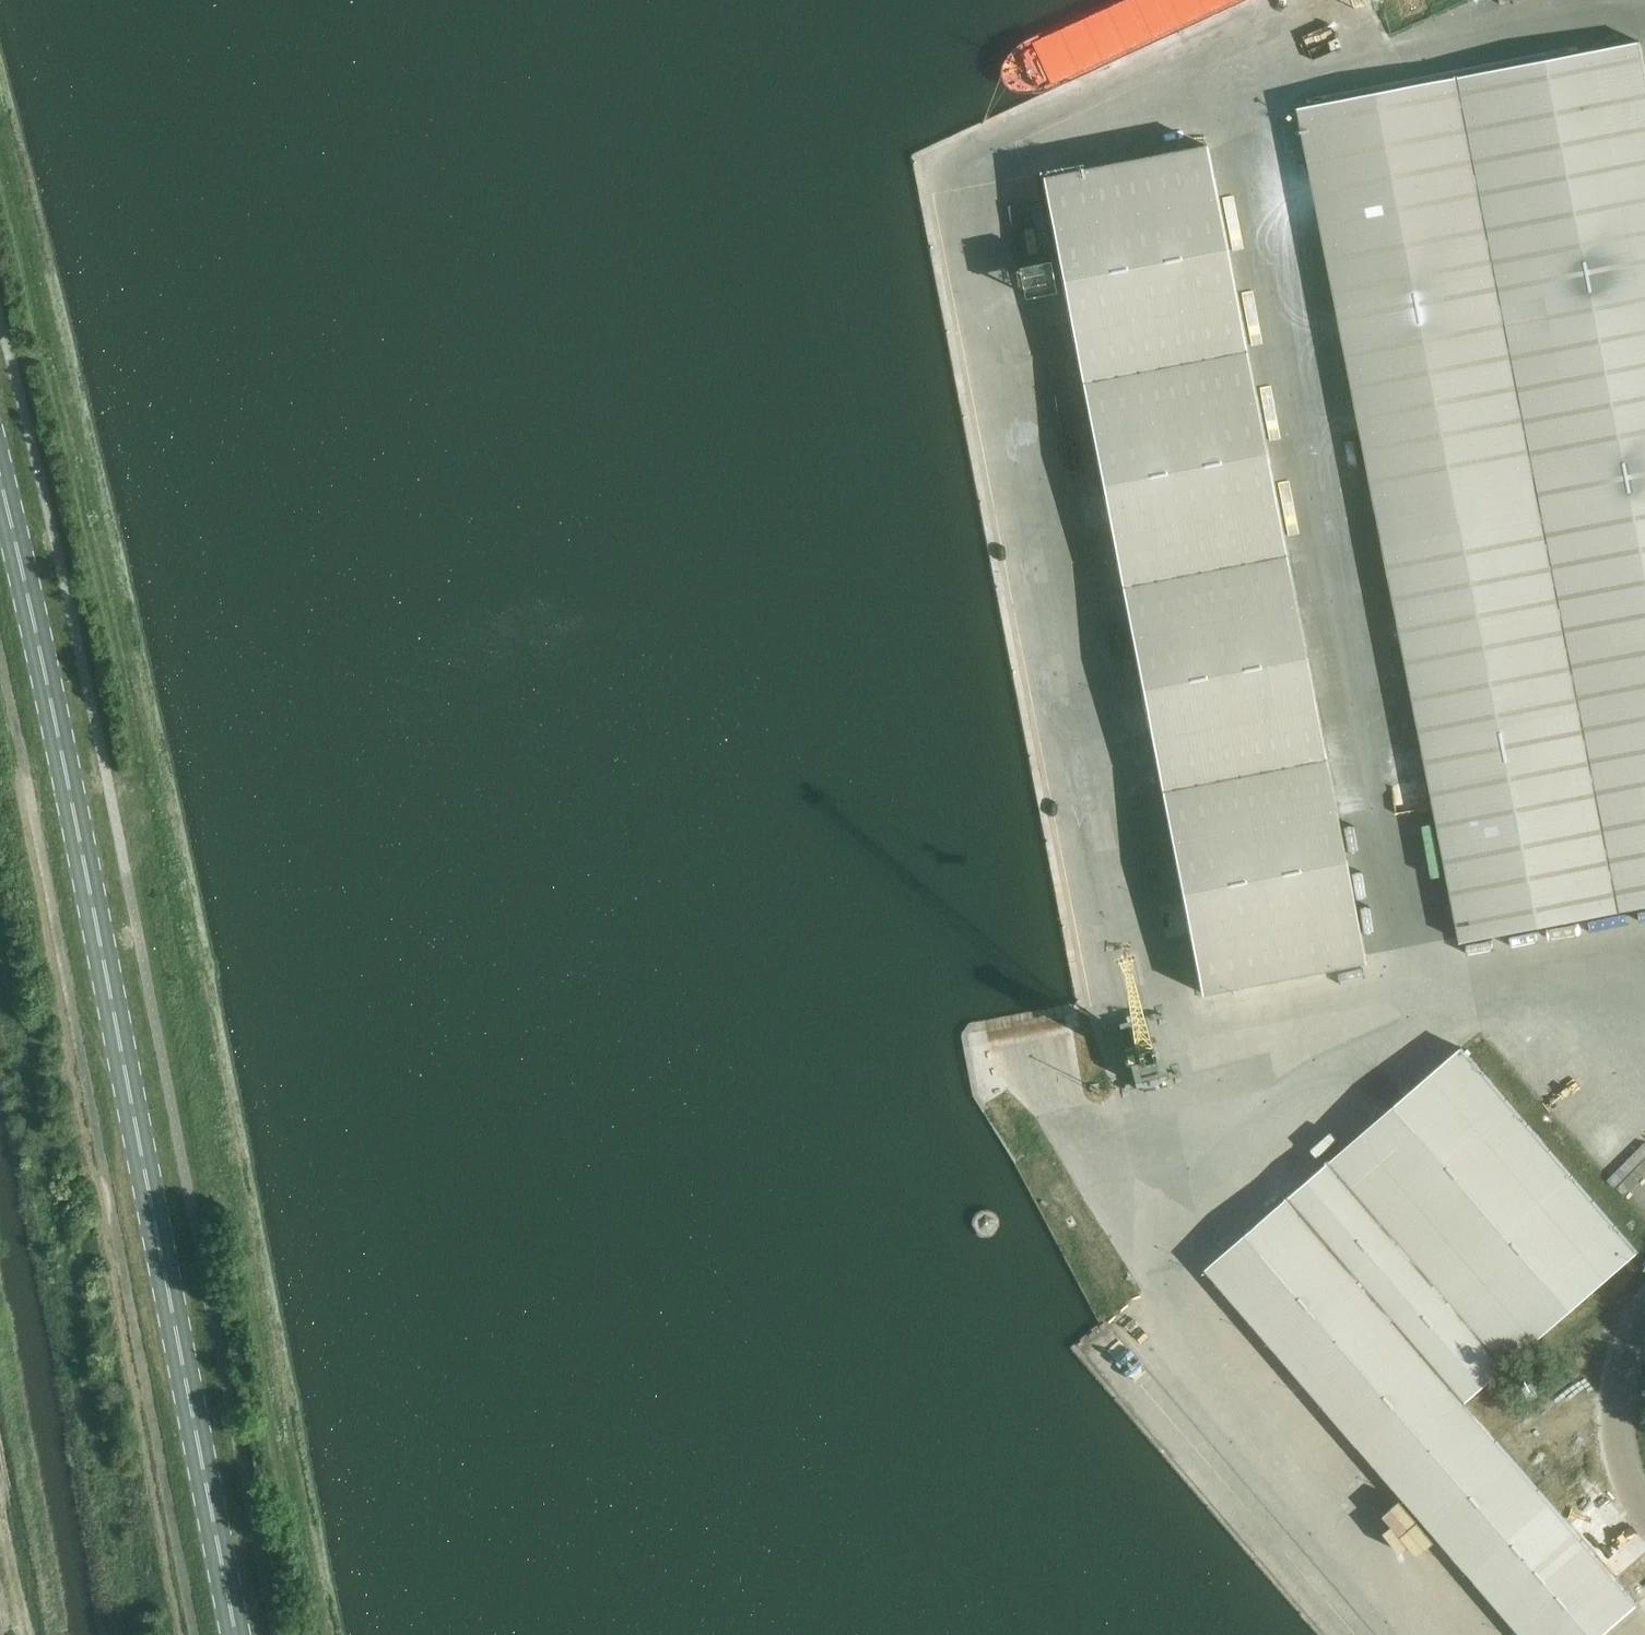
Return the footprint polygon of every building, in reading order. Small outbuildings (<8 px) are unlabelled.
[(1394,595),(1462,942),(1644,906),(1644,70),(1640,42),(1299,108),(1394,595)] [(1041,177),(1123,595),(1200,993),(1363,961),(1205,145),(1041,177)] [(1057,377),(1078,372),(1066,321),(1044,327),(1057,377)] [(1419,1076),(1466,1045),(1453,1025),(1406,1056),(1419,1076)] [(1464,1402),(1636,1253),(1461,1049),(1208,1269),(1524,1634),(1600,1634),(1637,1602),(1464,1402)]
